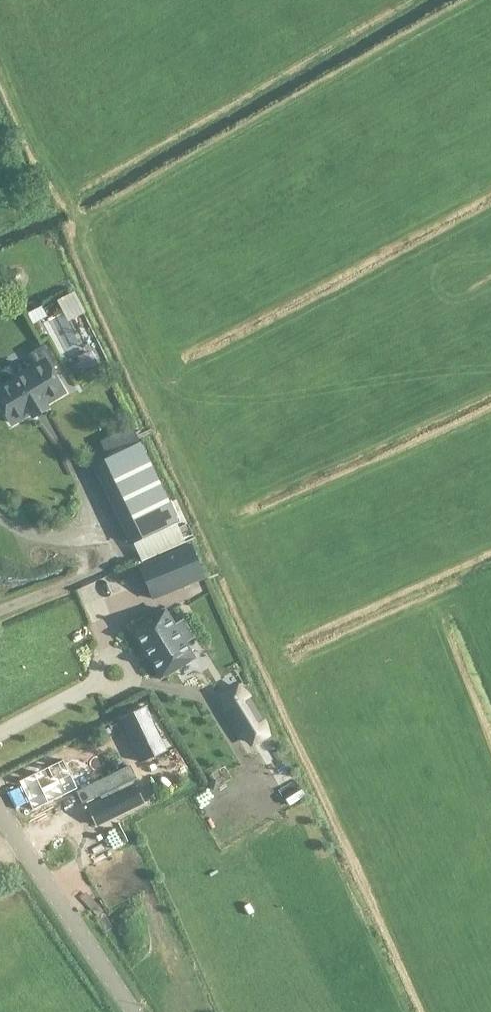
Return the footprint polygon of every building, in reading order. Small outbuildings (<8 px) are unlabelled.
[(11,283),(16,285),(21,283),(24,277),(21,271),(16,269),(10,272),(8,277),(11,283)] [(84,312),(74,293),(59,301),(69,320),(84,312)] [(28,314),(33,324),(48,317),(43,307),(28,314)] [(63,391),(50,369),(56,365),(45,346),(33,353),(39,364),(14,380),(8,370),(0,375),(0,403),(12,423),(31,411),(34,415),(47,408),(44,403),(63,391)] [(173,522),(136,446),(91,468),(128,544),(173,522)] [(204,577),(191,544),(140,565),(153,598),(204,577)] [(132,629),(162,678),(194,658),(185,642),(193,637),(183,621),(175,626),(165,610),(132,629)] [(248,697),(237,688),(224,696),(227,709),(242,734),(253,743),(266,736),(263,722),(248,697)] [(146,707),(121,719),(142,762),(167,750),(146,707)] [(111,770),(102,751),(93,755),(91,749),(68,759),(79,784),(111,770)] [(64,759),(18,781),(33,811),(79,789),(64,759)] [(130,765),(77,791),(83,804),(136,778),(130,765)] [(144,803),(135,784),(88,807),(97,826),(144,803)]
